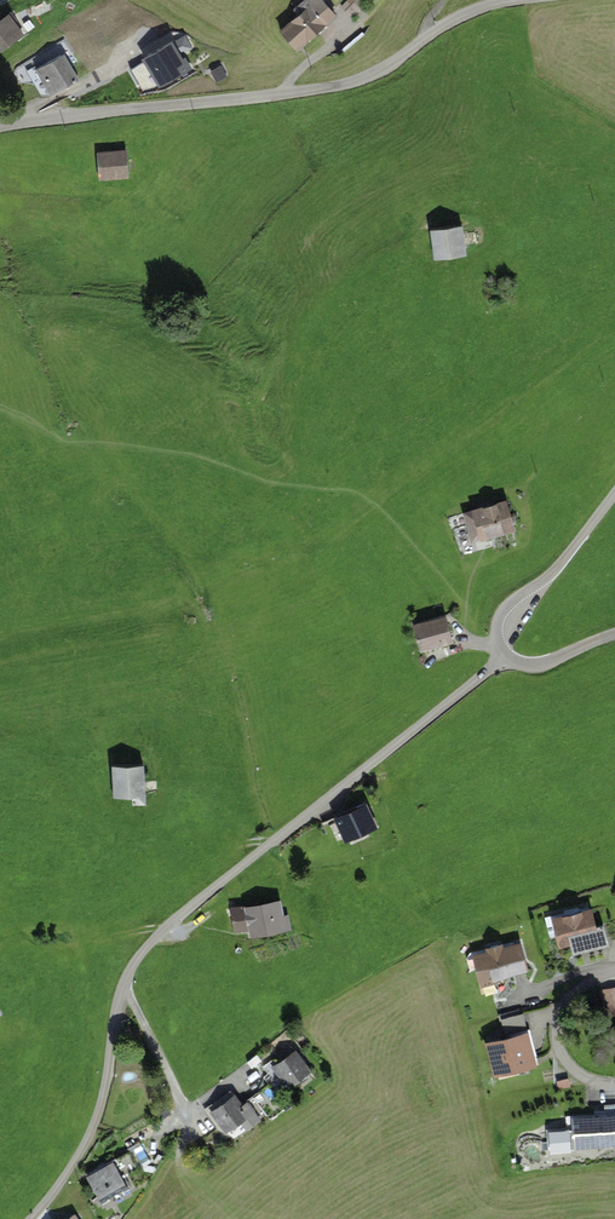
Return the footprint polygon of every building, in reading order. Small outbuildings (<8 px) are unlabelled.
[(334,0),(303,0),(299,3),(305,12),(284,28),(299,47),(343,12),(334,0)] [(368,2),(366,0),(348,0),(344,3),(355,14),(368,2)] [(27,35),(15,16),(0,26),(0,52),(27,35)] [(185,35),(146,58),(131,69),(143,91),(161,87),(190,70),(181,53),(193,47),(185,35)] [(60,55),(35,69),(52,98),(77,83),(60,55)] [(227,77),(222,66),(211,72),(217,82),(227,77)] [(128,151),(97,154),(100,180),(131,177),(128,151)] [(463,226),(431,228),(434,259),(465,256),(463,226)] [(508,499),(462,513),(471,540),(516,526),(508,499)] [(446,615),(411,625),(419,653),(454,643),(446,615)] [(145,797),(143,761),(112,763),(114,798),(145,797)] [(365,801),(334,814),(345,841),(376,828),(365,801)] [(282,900),(229,908),(234,938),(287,929),(282,900)] [(592,906),(547,917),(555,951),(600,940),(592,906)] [(520,941),(472,952),(480,982),(528,970),(520,941)] [(602,985),(608,1013),(614,1012),(614,982),(602,985)] [(507,1026),(528,1021),(525,1008),(504,1014),(507,1026)] [(536,1068),(529,1033),(488,1042),(495,1076),(536,1068)] [(313,1072),(296,1048),(272,1065),(289,1089),(313,1072)] [(232,1091),(205,1110),(222,1134),(249,1115),(232,1091)] [(574,1117),(575,1151),(614,1148),(614,1115),(574,1117)] [(113,1160),(87,1173),(100,1200),(126,1188),(113,1160)]
